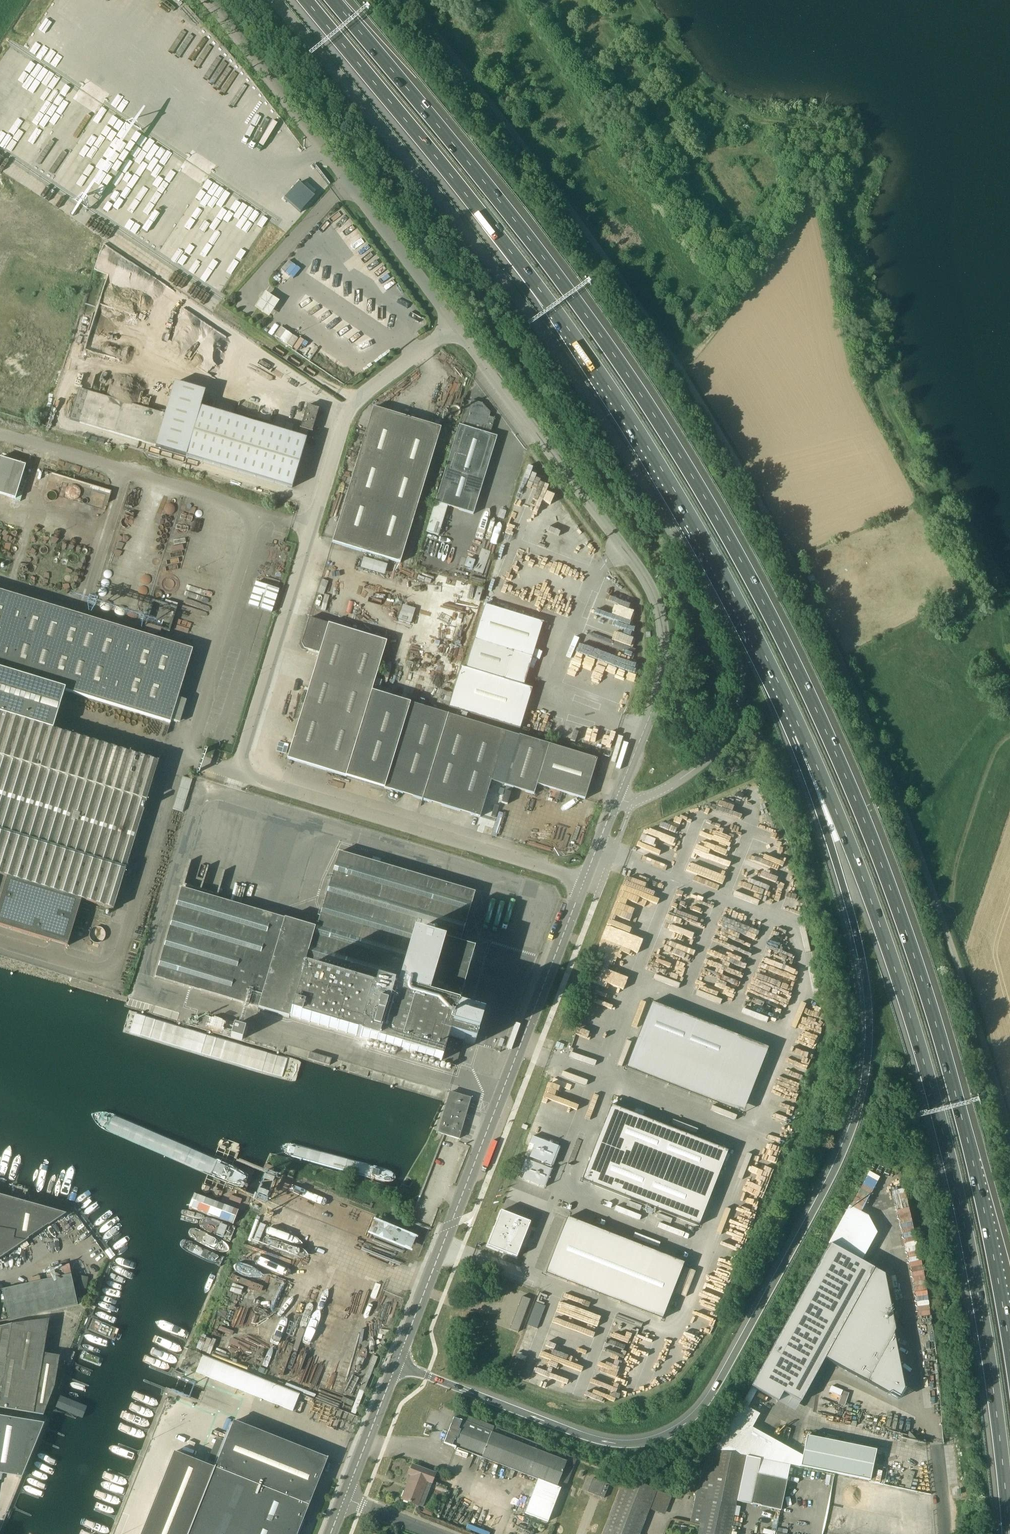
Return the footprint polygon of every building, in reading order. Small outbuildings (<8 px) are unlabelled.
[(303,185),(289,201),(306,215),(319,199),(303,185)] [(266,291),(256,306),(270,316),(280,300),(266,291)] [(292,348),(298,339),(281,327),(275,336),(292,348)] [(307,439),(279,431),(200,408),(205,391),(175,382),(165,415),(79,389),(70,420),(186,456),(292,488),(307,439)] [(439,535),(448,506),(474,514),(497,437),(490,434),(495,418),(488,416),(489,413),(482,405),(483,404),(472,400),(464,427),(459,425),(435,503),(435,502),(426,531),(439,535)] [(312,432),(319,409),(307,405),(300,429),(312,432)] [(400,563),(435,448),(441,428),(373,408),(332,542),(400,563)] [(0,459),(0,494),(16,499),(26,466),(0,459)] [(386,575),(389,564),(365,557),(362,567),(386,575)] [(272,613),(279,590),(256,583),(248,605),(272,613)] [(159,762),(54,730),(66,687),(170,723),(171,720),(177,722),(181,711),(183,712),(186,701),(178,698),(193,650),(0,591),(0,876),(7,879),(0,903),(0,926),(67,946),(70,938),(81,900),(95,904),(114,909),(124,874),(134,877),(138,864),(128,861),(159,762)] [(400,617),(412,621),(416,608),(404,604),(400,617)] [(524,688),(533,658),(543,623),(485,606),(465,669),(461,668),(449,708),(520,729),(532,690),(524,688)] [(388,642),(319,621),(309,618),(302,644),(304,649),(319,653),(287,759),(480,817),(491,781),(504,785),(518,737),(372,693),(388,642)] [(594,673),(632,684),(639,659),(623,654),(620,665),(603,660),(600,667),(596,666),(594,673)] [(537,785),(585,799),(597,759),(519,736),(518,737),(504,785),(534,794),(537,785)] [(644,839),(640,849),(655,855),(658,846),(650,843),(650,842),(644,839)] [(155,977),(257,1007),(456,1066),(463,1042),(448,1038),(448,1036),(474,1043),(482,1016),(457,1008),(474,950),(459,946),(475,892),(339,852),(324,904),(317,928),(285,919),(181,888),(155,977)] [(623,902),(620,909),(647,920),(656,897),(623,884),(619,895),(620,895),(618,900),(623,902)] [(731,1041),(646,1008),(632,1046),(716,1079),(731,1041)] [(231,1036),(242,1039),(245,1028),(234,1025),(231,1036)] [(459,1139),(468,1107),(471,1098),(450,1092),(438,1133),(459,1139)] [(611,1105),(582,1180),(699,1226),(728,1151),(611,1105)] [(544,1187),(551,1169),(526,1159),(521,1171),(524,1172),(522,1178),(544,1187)] [(853,1250),(871,1217),(864,1213),(871,1196),(862,1191),(836,1240),(853,1250)] [(0,1195),(0,1257),(3,1255),(3,1256),(29,1239),(28,1238),(65,1213),(42,1207),(42,1206),(0,1195)] [(497,1207),(482,1245),(512,1257),(527,1219),(497,1207)] [(405,1249),(412,1230),(385,1220),(378,1240),(405,1249)] [(550,1277),(668,1317),(687,1260),(569,1221),(550,1277)] [(893,1334),(895,1331),(884,1275),(873,1269),(847,1254),(833,1246),(829,1244),(824,1254),(751,1387),(778,1401),(783,1393),(800,1402),(824,1359),(898,1399),(904,1389),(895,1344),(893,1334)] [(275,1258),(270,1278),(294,1284),(300,1265),(275,1258)] [(77,1305),(71,1275),(54,1278),(40,1281),(39,1276),(20,1280),(21,1285),(2,1290),(0,1290),(0,1322),(77,1305)] [(522,1296),(510,1329),(518,1332),(530,1299),(522,1296)] [(918,1298),(919,1316),(931,1316),(930,1298),(918,1298)] [(330,1301),(313,1346),(342,1356),(358,1312),(330,1301)] [(44,1354),(43,1354),(49,1320),(12,1324),(0,1327),(0,1408),(44,1415),(54,1386),(59,1356),(44,1354)] [(276,1324),(245,1339),(249,1348),(280,1333),(276,1324)] [(299,1394),(202,1355),(200,1361),(196,1359),(191,1370),(196,1372),(195,1373),(292,1411),(299,1394)] [(541,1444),(466,1416),(456,1412),(454,1418),(444,1443),(528,1476),(541,1444)] [(22,1477),(45,1423),(0,1416),(0,1473),(22,1477)] [(318,1455),(233,1421),(215,1467),(174,1451),(142,1533),(297,1533),(327,1458),(318,1455)] [(869,1480),(876,1450),(806,1436),(800,1466),(869,1480)] [(565,1490),(577,1458),(541,1444),(528,1476),(538,1480),(525,1513),(548,1522),(561,1488),(565,1490)] [(735,1454),(714,1450),(708,1449),(698,1494),(692,1522),(701,1524),(699,1533),(730,1533),(747,1457),(735,1454)] [(436,1474),(422,1469),(412,1465),(409,1474),(411,1475),(402,1499),(422,1507),(431,1483),(432,1484),(436,1474)] [(780,1511),(790,1467),(779,1465),(776,1478),(757,1474),(751,1504),(780,1511)] [(877,1470),(874,1482),(929,1493),(932,1481),(877,1470)] [(604,1498),(609,1484),(593,1478),(587,1492),(604,1498)] [(672,1496),(657,1490),(624,1478),(603,1533),(640,1533),(649,1510),(664,1516),(672,1496)]
